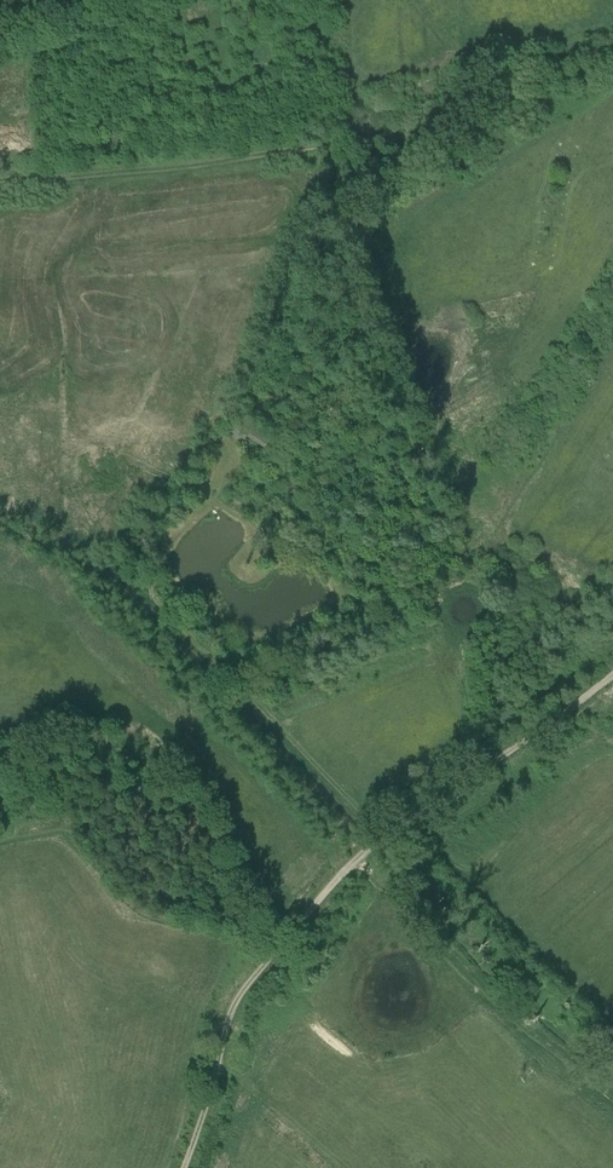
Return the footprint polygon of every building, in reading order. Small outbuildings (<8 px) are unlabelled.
[(237,422),(230,432),(244,441),(246,438),(247,436),(251,431),(237,422)] [(251,431),(247,436),(266,448),(269,443),(251,431)]
